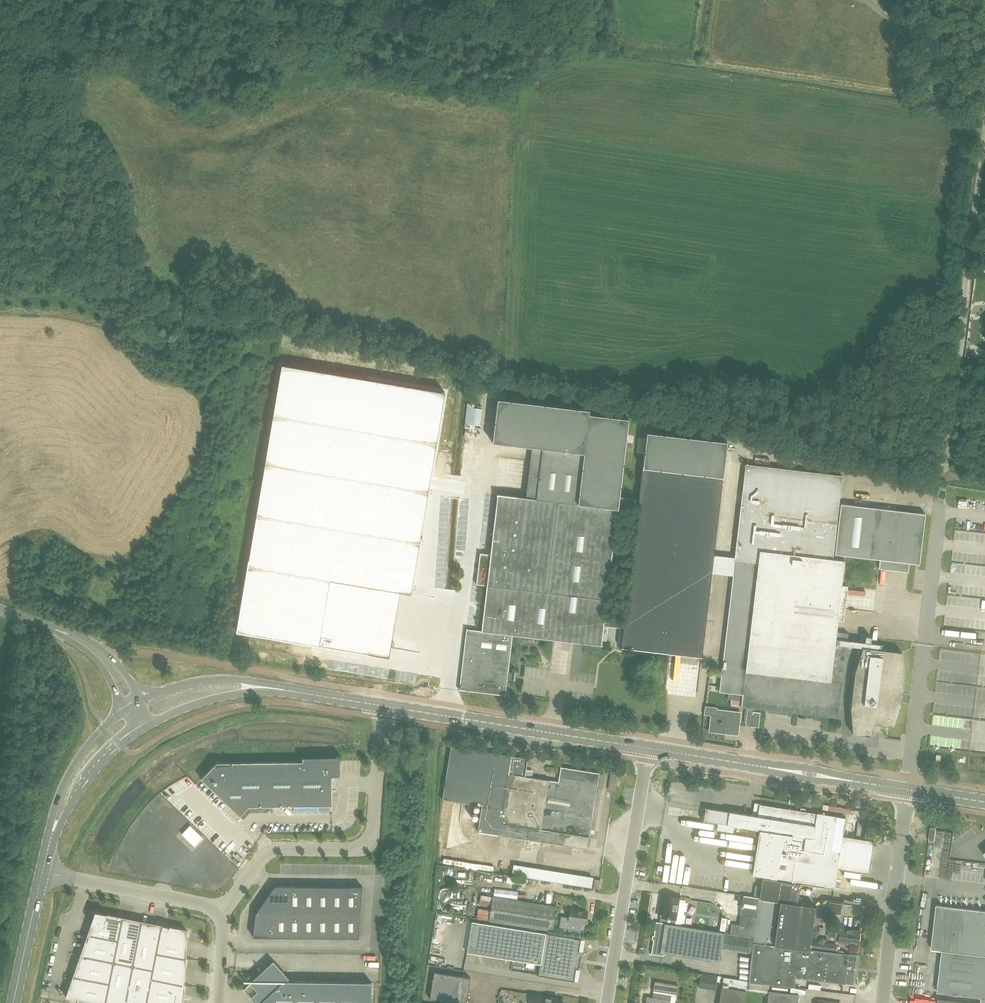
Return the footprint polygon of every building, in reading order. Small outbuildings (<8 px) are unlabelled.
[(281,364),(237,631),(367,653),(378,588),(400,592),(411,593),(445,391),(281,364)] [(431,474),(429,486),(497,494),(490,554),(479,553),(476,584),(486,586),(481,630),(466,629),(459,690),(505,695),(506,680),(510,680),(510,676),(511,672),(507,672),(512,634),(601,645),(603,624),(623,627),(624,619),(604,617),(617,505),(637,507),(638,499),(619,497),(628,418),(588,414),(589,409),(498,399),(493,442),(542,448),(538,486),(431,474)] [(483,424),(484,407),(469,406),(468,423),(483,424)] [(621,643),(621,647),(701,656),(711,573),(714,555),(727,441),(647,432),(638,499),(637,507),(632,549),(631,557),(624,619),(623,627),(623,629),(621,643)] [(714,555),(711,573),(732,575),(732,576),(719,692),(728,693),(742,694),(741,706),(741,707),(745,707),(748,707),(754,708),(838,718),(846,644),(864,647),(855,671),(851,707),(852,734),(872,736),(874,723),(893,726),(901,702),(904,677),(902,652),(882,649),(883,644),(870,643),(871,637),(865,636),(865,638),(865,640),(860,640),(860,641),(847,640),(848,633),(836,631),(837,621),(842,585),(844,560),(841,560),(834,559),(832,559),(842,475),(746,464),(734,558),(714,555)] [(840,503),(834,554),(880,559),(879,568),(888,569),(889,560),(909,562),(917,563),(922,513),(840,503)] [(970,565),(969,575),(984,575),(984,566),(970,565)] [(966,594),(984,595),(984,586),(967,584),(966,594)] [(751,726),(754,708),(748,707),(746,726),(751,726)] [(717,716),(712,716),(710,731),(738,734),(740,712),(718,710),(717,716)] [(483,832),(593,846),(602,771),(564,766),(563,780),(536,776),(537,770),(531,769),(533,756),(454,746),(447,799),(476,803),(474,818),(484,820),(483,832)] [(331,776),(336,776),(340,776),(340,757),(302,757),(302,761),(217,762),(201,778),(240,815),(247,808),(250,812),(272,811),(272,806),(332,805),(331,776)] [(706,808),(704,820),(727,824),(760,830),(752,874),(770,877),(770,879),(775,880),(776,878),(834,887),(837,868),(868,873),(873,844),(873,840),(864,839),(842,835),(840,851),(831,849),(836,816),(817,813),(816,813),(805,811),(805,808),(801,808),(800,811),(759,804),(757,816),(729,811),(729,812),(706,808)] [(864,839),(873,840),(876,822),(867,820),(864,839)] [(718,823),(717,830),(733,832),(734,826),(718,823)] [(182,834),(195,846),(203,838),(190,825),(182,834)] [(657,878),(671,881),(677,854),(662,851),(657,878)] [(753,937),(752,942),(772,944),(787,946),(809,949),(815,906),(796,904),(797,902),(798,894),(799,884),(775,880),(770,879),(761,878),(760,885),(758,898),(756,917),(753,936),(753,937)] [(288,900),(288,886),(279,886),(275,886),(267,897),(265,899),(288,900)] [(302,913),(302,886),(288,886),(288,900),(288,913),(302,913)] [(316,886),(302,886),(302,913),(316,913),(316,886)] [(330,914),(330,886),(316,886),(316,913),(330,914)] [(344,914),(344,886),(330,886),(330,914),(344,914)] [(344,886),(344,914),(361,914),(363,887),(344,886)] [(661,916),(660,922),(669,923),(670,918),(679,919),(683,898),(671,896),(662,895),(661,903),(660,907),(659,916),(661,916)] [(744,895),(740,916),(750,917),(756,917),(758,898),(744,895)] [(551,931),(555,907),(492,896),(488,920),(551,931)] [(288,900),(265,899),(256,913),(275,913),(288,913),(288,900)] [(827,913),(840,915),(842,904),(829,902),(827,913)] [(933,948),(944,949),(984,954),(984,910),(938,905),(933,948)] [(826,908),(817,906),(816,916),(824,918),(826,908)] [(722,930),(724,909),(713,908),(711,929),(722,930)] [(559,928),(575,930),(581,931),(582,924),(581,924),(581,922),(586,923),(588,912),(570,909),(569,917),(561,916),(559,928)] [(93,923),(91,934),(88,934),(86,944),(84,955),(81,955),(79,965),(77,976),(74,976),(72,986),(70,986),(66,997),(98,1002),(125,1002),(126,1000),(140,1002),(184,1002),(184,1000),(181,1000),(184,984),(181,984),(183,973),(186,958),(183,957),(185,946),(184,946),(187,931),(177,929),(177,928),(161,925),(161,926),(150,924),(132,920),(132,921),(122,919),(122,918),(106,914),(106,915),(95,913),(93,923)] [(275,913),(256,913),(254,925),(275,925),(275,913)] [(275,913),(275,925),(275,937),(287,937),(288,913),(275,913)] [(288,913),(287,937),(302,937),(302,913),(288,913)] [(302,913),(302,937),(316,937),(316,913),(302,913)] [(330,914),(316,913),(316,937),(330,937),(330,914)] [(344,914),(330,914),(330,937),(344,938),(344,914)] [(344,914),(344,938),(359,938),(361,914),(344,914)] [(731,923),(730,933),(753,936),(756,917),(750,917),(749,926),(739,925),(731,923)] [(540,961),(538,976),(574,981),(581,939),(573,938),(472,921),(467,949),(540,961)] [(669,923),(660,922),(656,921),(651,954),(662,955),(663,953),(719,962),(724,932),(716,931),(709,930),(669,923)] [(253,937),(275,937),(275,925),(254,925),(253,937)] [(838,937),(838,942),(857,944),(859,930),(842,929),(842,926),(835,925),(833,937),(838,937)] [(747,979),(747,982),(784,986),(785,977),(795,978),(853,984),(856,954),(836,952),(811,949),(809,949),(787,946),(772,944),(752,942),(751,953),(750,955),(747,979)] [(811,943),(811,949),(836,952),(837,946),(811,943)] [(939,992),(982,997),(981,1002),(984,1002),(984,954),(944,949),(939,992)] [(262,1002),(371,1002),(371,982),(286,979),(288,978),(283,972),(275,964),(270,968),(268,967),(244,989),(257,1002),(260,1002),(262,1002)] [(466,1002),(470,977),(434,971),(429,998),(466,1002)] [(715,988),(716,976),(701,973),(699,986),(715,988)] [(672,995),(677,996),(678,985),(655,981),(653,992),(656,993),(655,997),(647,996),(645,1002),(670,1002),(672,995)] [(746,991),(721,987),(719,1002),(744,1002),(746,991)] [(798,994),(768,991),(767,1002),(797,1002),(798,994)] [(527,1002),(536,1002),(562,1002),(563,1001),(552,999),(552,997),(549,997),(528,993),(527,1002)]
